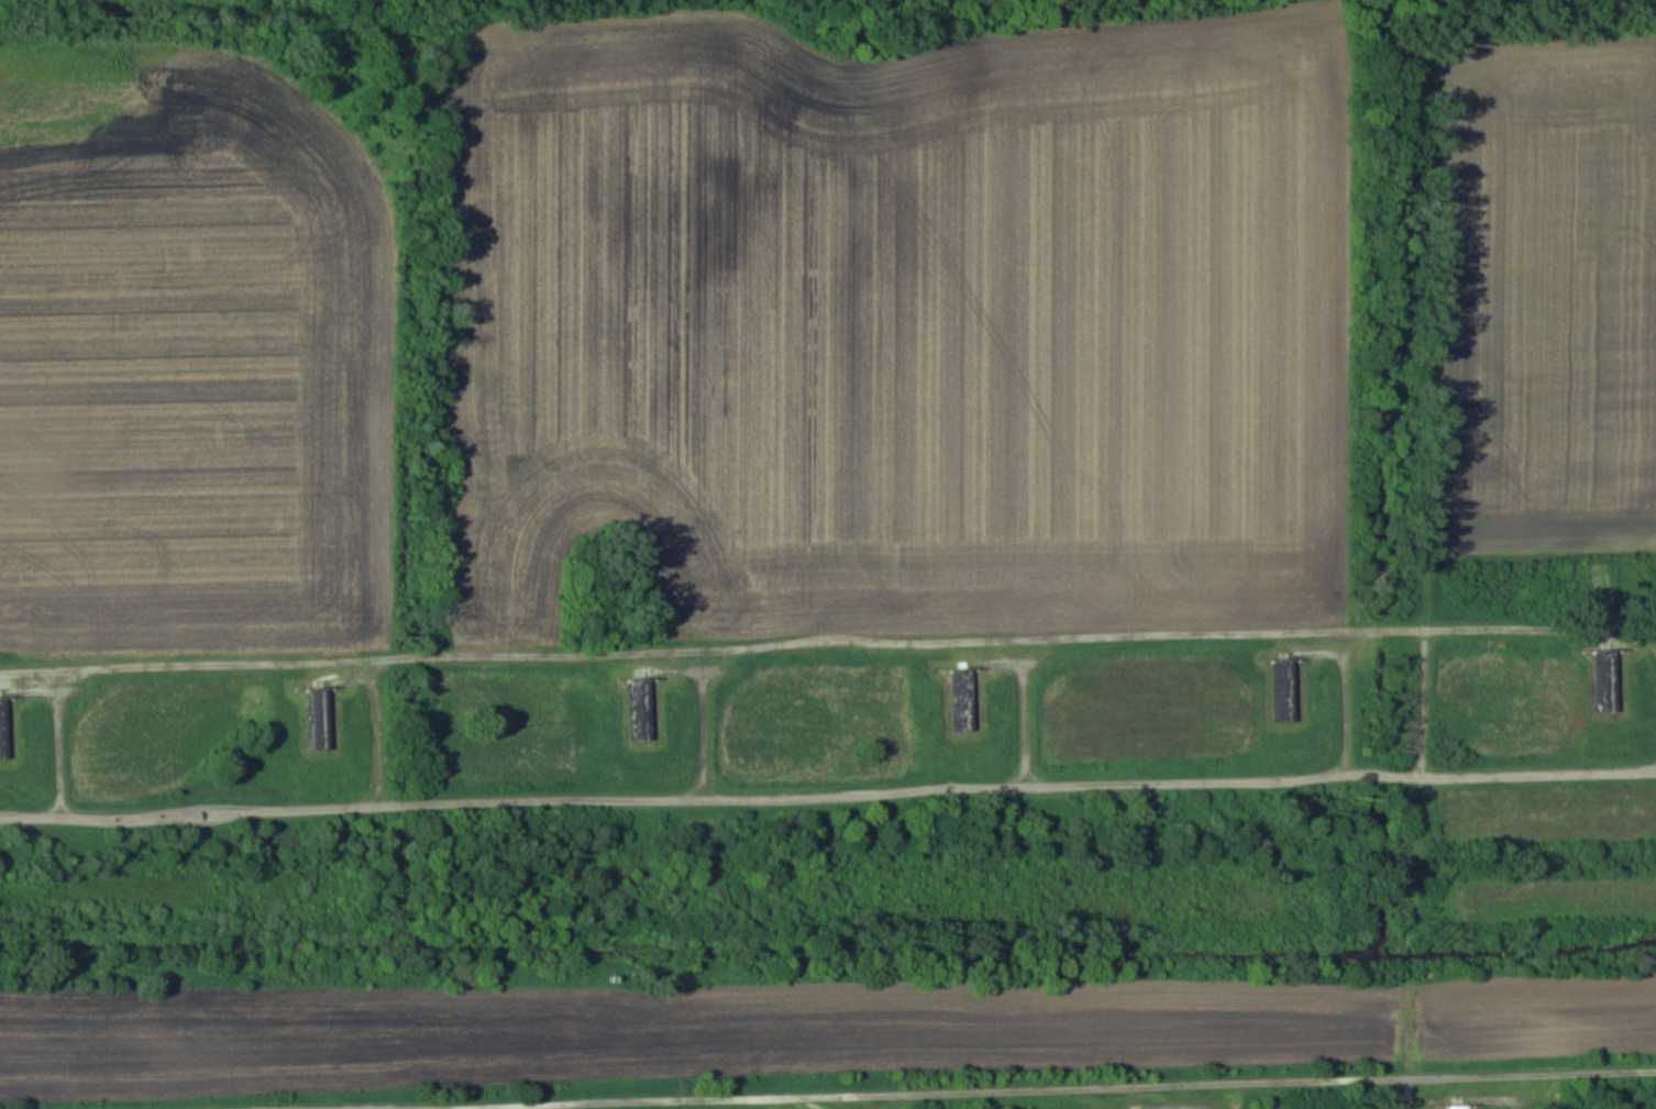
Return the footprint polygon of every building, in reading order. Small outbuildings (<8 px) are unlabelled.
[(1616,652),(1597,652),(1597,712),(1616,712),(1616,652)] [(1275,722),(1294,722),(1294,662),(1274,662),(1275,722)] [(651,680),(629,680),(629,740),(651,740),(651,680)] [(328,688),(308,688),(309,749),(329,749),(328,688)] [(971,729),(972,713),(955,713),(954,729),(971,729)]
